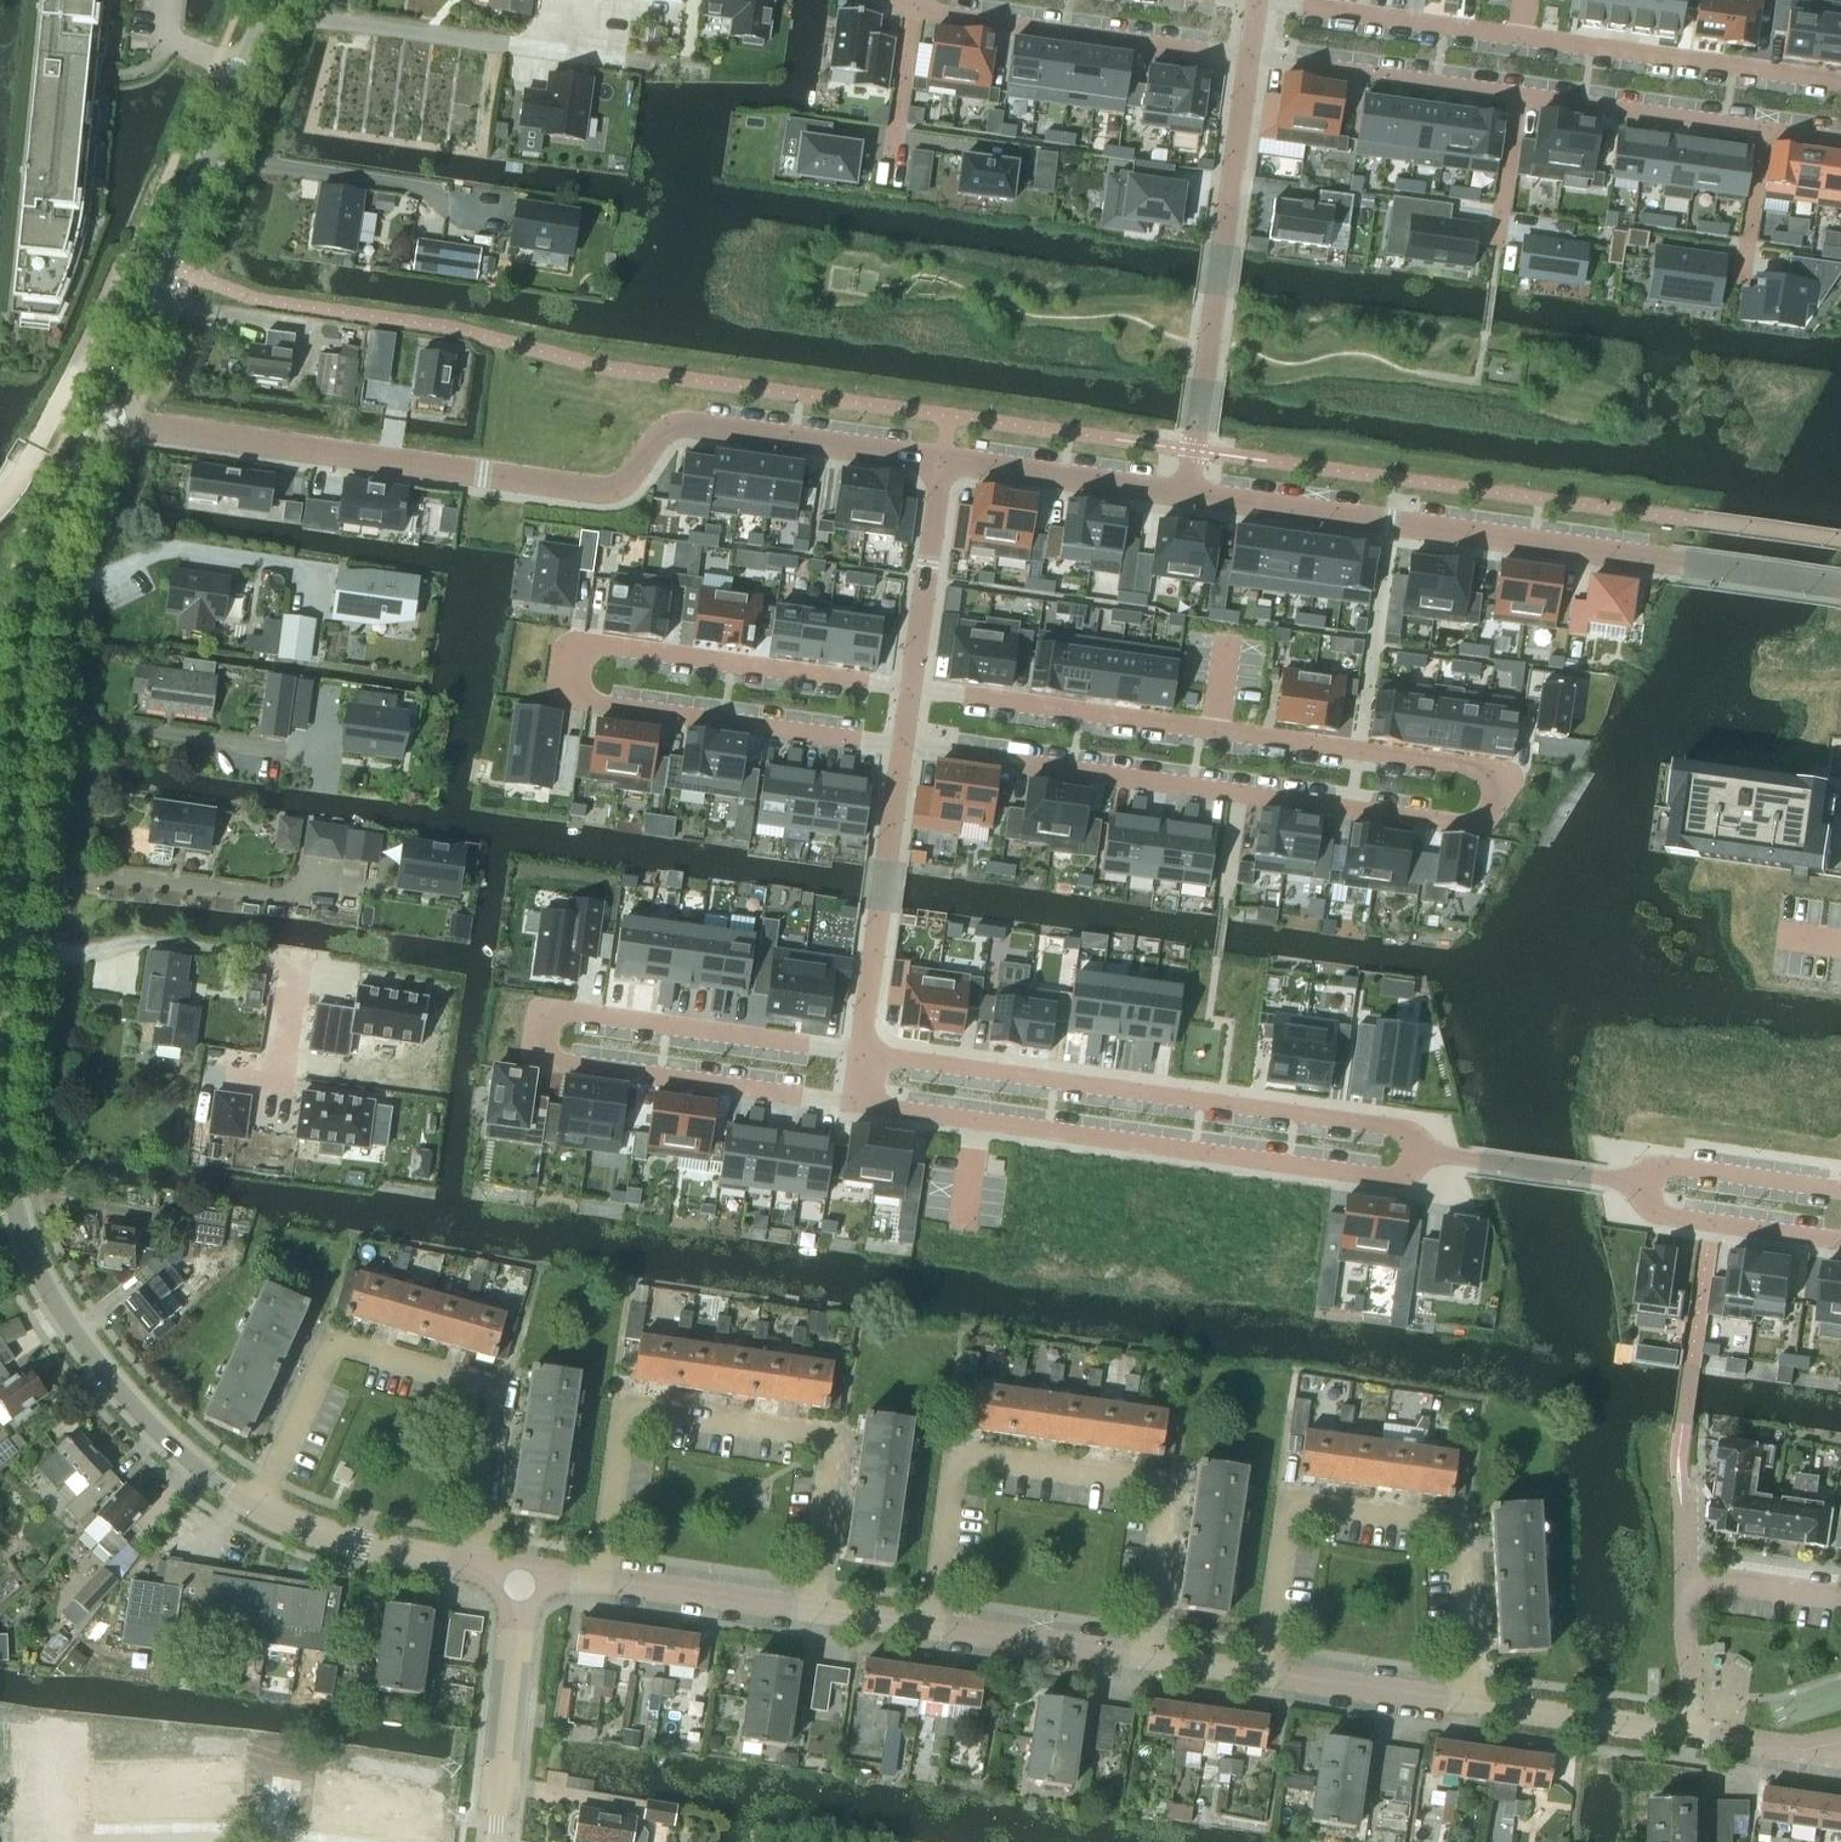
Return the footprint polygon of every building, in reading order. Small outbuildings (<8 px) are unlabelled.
[(11,314),(56,319),(60,310),(62,305),(67,295),(73,279),(78,263),(83,247),(86,230),(89,212),(102,81),(110,0),(42,0),(11,314)] [(488,10),(530,17),(533,0),(489,0),(488,10)] [(703,17),(732,21),(730,37),(743,39),(742,44),(762,47),(763,42),(767,42),(773,0),(705,0),(703,17)] [(1624,29),(1631,30),(1631,33),(1648,36),(1648,32),(1656,33),(1655,37),(1672,39),(1673,36),(1678,36),(1683,0),(1571,0),(1570,12),(1569,19),(1577,20),(1577,22),(1582,23),(1582,27),(1599,29),(1599,26),(1607,27),(1606,30),(1623,32),(1624,29)] [(1694,39),(1723,43),(1723,44),(1724,45),(1730,0),(1699,0),(1694,39)] [(1724,45),(1754,49),(1761,0),(1730,0),(1724,45)] [(1771,33),(1786,35),(1782,59),(1812,64),(1821,0),(1776,0),(1771,33)] [(1812,64),(1840,68),(1840,6),(1822,4),(1822,0),(1821,0),(1812,64)] [(839,11),(830,71),(856,75),(854,88),(887,92),(893,46),(894,43),(894,40),(892,40),(880,38),(877,38),(880,17),(839,11)] [(935,30),(927,81),(913,79),(911,91),(926,92),(927,88),(956,92),(955,98),(956,98),(965,33),(964,33),(963,34),(935,30)] [(988,89),(995,37),(965,33),(956,98),(986,102),(986,104),(997,106),(999,91),(988,89)] [(1007,86),(1006,94),(1036,98),(1043,44),(1013,40),(1007,86)] [(1043,44),(1036,98),(1065,103),(1072,48),(1043,44)] [(1072,48),(1065,103),(1094,107),(1102,52),(1072,48)] [(1102,52),(1094,107),(1124,111),(1124,108),(1125,102),(1128,84),(1132,56),(1102,52)] [(1125,102),(1124,108),(1142,111),(1142,114),(1141,123),(1169,126),(1168,132),(1170,132),(1179,72),(1148,68),(1146,87),(1128,84),(1125,102)] [(1179,72),(1170,132),(1200,137),(1202,122),(1209,76),(1179,72)] [(525,92),(520,127),(523,128),(520,152),(539,154),(542,136),(583,141),(592,81),(550,76),(547,95),(525,92)] [(1260,139),(1257,155),(1302,161),(1304,147),(1314,82),(1283,77),(1280,98),(1276,129),(1261,127),(1260,127),(1258,139),(1259,139),(1260,139)] [(1314,82),(1304,147),(1334,151),(1334,153),(1346,154),(1348,139),(1337,138),(1344,87),(1315,83),(1315,82),(1314,82)] [(1356,153),(1386,157),(1393,102),(1363,98),(1356,153)] [(1412,160),(1411,166),(1412,166),(1421,106),(1393,102),(1386,157),(1412,160)] [(1440,170),(1448,110),(1421,106),(1412,166),(1440,170)] [(922,125),(924,110),(909,108),(907,123),(922,125)] [(1440,170),(1441,170),(1442,165),(1468,168),(1476,114),(1448,110),(1440,170)] [(1516,176),(1561,183),(1570,117),(1539,113),(1535,142),(1521,140),(1516,176)] [(1498,163),(1504,118),(1476,114),(1468,168),(1497,172),(1498,163)] [(1571,118),(1570,117),(1561,183),(1562,183),(1563,177),(1591,181),(1590,189),(1602,190),(1604,175),(1593,174),(1600,123),(1571,119),(1571,118)] [(786,120),(784,138),(801,141),(799,161),(796,177),(816,180),(815,186),(834,189),(835,183),(854,185),(859,147),(830,143),(832,126),(786,120)] [(496,124),(495,138),(505,140),(507,126),(496,124)] [(1016,128),(1001,126),(1000,136),(1015,138),(1016,128)] [(1060,134),(1046,132),(1044,142),(1059,144),(1060,134)] [(1075,136),(1060,134),(1059,144),(1074,146),(1075,136)] [(1618,134),(1612,180),(1639,183),(1645,137),(1618,134)] [(1639,183),(1664,187),(1662,198),(1663,198),(1671,141),(1645,137),(1639,183)] [(1671,141),(1663,198),(1689,202),(1697,145),(1671,141)] [(1716,194),(1715,200),(1716,200),(1723,148),(1697,145),(1689,202),(1691,202),(1692,191),(1716,194)] [(1764,200),(1791,204),(1798,149),(1771,146),(1764,200)] [(1118,149),(1103,147),(1102,158),(1117,160),(1118,149)] [(1723,148),(1716,200),(1743,204),(1751,152),(1723,148)] [(1118,149),(1117,160),(1132,162),(1133,151),(1118,149)] [(1824,153),(1798,149),(1791,204),(1792,204),(1793,198),(1817,202),(1816,207),(1817,207),(1824,153)] [(912,153),(908,191),(926,193),(931,155),(912,153)] [(1038,153),(1035,172),(1055,174),(1057,155),(1038,153)] [(1817,207),(1840,211),(1840,155),(1824,153),(1817,207)] [(1017,168),(962,160),(957,197),(1012,205),(1017,168)] [(1198,160),(1197,171),(1211,173),(1213,163),(1198,160)] [(1174,168),(1134,162),(1132,174),(1120,172),(1119,180),(1110,179),(1104,227),(1125,230),(1126,220),(1177,227),(1178,222),(1183,223),(1185,206),(1180,205),(1182,189),(1172,187),(1174,168)] [(1362,179),(1352,177),(1350,192),(1360,194),(1362,179)] [(1410,183),(1395,181),(1394,191),(1409,193),(1410,183)] [(1425,185),(1410,183),(1409,193),(1423,195),(1425,185)] [(320,186),(311,247),(355,254),(355,249),(357,234),(364,193),(320,186)] [(1465,190),(1450,188),(1448,199),(1463,201),(1465,190)] [(1480,192),(1465,190),(1463,201),(1478,203),(1480,192)] [(1274,201),(1268,241),(1328,249),(1332,226),(1349,228),(1353,197),(1319,193),(1317,207),(1312,206),(1312,205),(1311,205),(1311,207),(1303,205),(1303,204),(1302,204),(1302,205),(1274,201)] [(1362,195),(1360,207),(1372,209),(1374,197),(1362,195)] [(378,197),(376,210),(389,212),(391,199),(378,197)] [(1440,221),(1442,205),(1393,198),(1388,238),(1407,240),(1404,259),(1471,269),(1477,226),(1440,221)] [(512,246),(570,256),(577,213),(519,204),(512,246)] [(1617,215),(1607,213),(1605,228),(1615,230),(1617,215)] [(1660,218),(1646,216),(1644,226),(1659,228),(1660,218)] [(1675,220),(1660,218),(1659,228),(1674,230),(1675,220)] [(1712,225),(1697,223),(1696,233),(1711,236),(1712,225)] [(1727,227),(1712,225),(1711,236),(1726,238),(1727,227)] [(1627,231),(1625,249),(1626,249),(1627,247),(1645,249),(1647,236),(1649,236),(1649,234),(1647,234),(1632,232),(1627,231)] [(1612,232),(1610,246),(1624,248),(1627,234),(1612,232)] [(1786,235),(1772,233),(1770,244),(1785,246),(1786,235)] [(1801,237),(1786,235),(1785,246),(1800,248),(1801,237)] [(1246,238),(1245,250),(1266,253),(1268,241),(1246,238)] [(1525,239),(1519,277),(1533,279),(1533,278),(1556,282),(1556,283),(1568,284),(1568,283),(1581,285),(1586,248),(1574,247),(1574,246),(1549,242),(1549,243),(1543,242),(1543,241),(1525,239)] [(418,241),(413,272),(477,281),(481,250),(418,241)] [(1821,258),(1836,260),(1837,250),(1822,248),(1821,258)] [(1652,283),(1651,291),(1675,294),(1674,303),(1717,309),(1719,291),(1719,288),(1720,288),(1721,275),(1716,274),(1704,272),(1706,258),(1707,256),(1656,249),(1652,283)] [(482,259),(480,274),(492,276),(495,261),(482,259)] [(1742,309),(1753,310),(1751,322),(1774,325),(1800,329),(1803,304),(1817,306),(1817,307),(1819,307),(1840,274),(1840,266),(1789,259),(1787,277),(1794,278),(1793,284),(1786,283),(1785,283),(1785,282),(1784,282),(1784,283),(1779,282),(1779,281),(1778,281),(1778,282),(1757,279),(1755,293),(1744,292),(1742,309)] [(250,346),(246,379),(248,380),(248,379),(286,384),(286,385),(287,385),(292,352),(293,344),(294,336),(267,332),(265,341),(264,348),(252,347),(252,346),(250,346)] [(370,332),(367,357),(392,361),(395,336),(370,332)] [(319,356),(314,392),(351,398),(356,362),(358,350),(344,348),(342,360),(319,356)] [(421,353),(415,397),(447,402),(453,358),(421,353)] [(713,461),(684,457),(681,479),(671,477),(670,484),(668,501),(678,503),(677,511),(707,516),(716,453),(714,452),(713,461)] [(708,516),(708,513),(736,517),(744,457),(716,453),(707,516),(708,516)] [(744,457),(736,517),(737,517),(738,511),(766,515),(773,461),(744,457)] [(773,461),(766,515),(796,519),(797,511),(804,465),(773,461)] [(194,467),(189,501),(217,505),(218,498),(240,501),(239,508),(268,512),(273,478),(194,467)] [(835,524),(834,530),(864,534),(872,474),(871,474),(871,476),(842,472),(835,524)] [(872,474),(864,534),(894,538),(894,544),(908,546),(909,546),(912,528),(911,528),(896,525),(900,499),(903,479),(872,474)] [(342,505),(340,521),(401,530),(404,514),(405,509),(404,508),(407,492),(384,489),(368,486),(367,487),(345,484),(343,500),(342,500),(342,505)] [(953,538),(951,552),(952,552),(967,554),(968,548),(974,549),(992,551),(992,552),(995,552),(995,558),(997,558),(1006,493),(976,489),(973,509),(968,541),(954,539),(953,538)] [(1006,493),(997,558),(1027,562),(1029,550),(1045,552),(1047,537),(1031,535),(1036,499),(1007,495),(1007,493),(1006,493)] [(306,500),(304,515),(326,519),(328,505),(307,503),(308,501),(306,500)] [(1045,552),(1043,560),(1060,562),(1060,560),(1061,556),(1089,560),(1089,564),(1088,572),(1089,572),(1098,506),(1068,502),(1064,530),(1048,528),(1047,537),(1045,552)] [(285,503),(282,521),(300,524),(302,505),(285,503)] [(1098,506),(1089,572),(1119,576),(1122,556),(1128,510),(1098,506)] [(443,509),(439,532),(455,534),(458,511),(443,509)] [(1158,523),(1151,577),(1181,581),(1189,527),(1158,523)] [(1189,527),(1181,581),(1212,585),(1219,532),(1189,527)] [(1229,574),(1228,584),(1258,588),(1266,532),(1236,528),(1229,574)] [(540,545),(532,603),(572,608),(577,572),(591,573),(593,574),(598,534),(581,532),(578,551),(540,545)] [(609,548),(611,533),(600,532),(598,547),(609,548)] [(1266,532),(1258,588),(1286,591),(1293,536),(1266,532)] [(689,533),(688,544),(691,545),(703,546),(704,535),(689,533)] [(763,536),(748,534),(746,545),(761,547),(763,536)] [(704,535),(703,546),(717,548),(719,537),(704,535)] [(1293,536),(1286,591),(1313,595),(1321,540),(1293,536)] [(1321,540),(1313,595),(1340,599),(1348,544),(1321,540)] [(808,543),(793,541),(792,551),(807,553),(808,543)] [(1348,544),(1340,599),(1369,602),(1370,594),(1371,594),(1377,548),(1348,544)] [(767,566),(766,572),(781,574),(782,568),(783,557),(768,555),(767,566)] [(783,557),(782,568),(796,570),(798,559),(783,557)] [(1410,558),(1402,616),(1432,621),(1441,561),(1439,561),(1439,563),(1410,558)] [(824,574),(825,563),(810,561),(809,572),(824,574)] [(1441,561),(1432,621),(1477,627),(1482,596),(1467,594),(1471,565),(1441,561)] [(1501,564),(1493,622),(1523,626),(1531,568),(1501,564)] [(1531,568),(1523,626),(1553,630),(1561,572),(1531,568)] [(228,580),(172,571),(166,612),(180,614),(178,630),(212,635),(215,619),(222,621),(228,580)] [(979,573),(978,584),(993,586),(994,575),(979,573)] [(845,584),(860,586),(861,576),(846,574),(845,584)] [(345,576),(341,576),(340,576),(340,577),(337,598),(334,618),(350,620),(372,623),(373,616),(381,617),(395,619),(403,620),(411,621),(411,619),(414,600),(416,583),(417,581),(368,575),(368,579),(345,576)] [(670,581),(670,587),(685,589),(687,577),(671,575),(670,581)] [(695,626),(693,641),(722,645),(722,647),(723,647),(731,593),(729,593),(731,579),(703,575),(702,580),(701,589),(701,591),(700,591),(695,626)] [(876,578),(861,576),(860,586),(874,588),(876,578)] [(608,587),(602,633),(632,637),(641,577),(640,577),(639,579),(639,583),(610,578),(609,587),(608,587)] [(641,577),(632,637),(662,641),(669,595),(670,587),(670,581),(641,577)] [(687,577),(685,589),(700,591),(701,591),(701,589),(702,580),(687,577)] [(1026,580),(1024,590),(1039,592),(1040,582),(1026,580)] [(1573,602),(1568,635),(1584,638),(1586,623),(1591,624),(1622,629),(1628,629),(1631,607),(1634,586),(1607,582),(1595,580),(1591,580),(1587,604),(1573,602)] [(1040,582),(1039,592),(1054,594),(1055,584),(1040,582)] [(731,593),(723,647),(754,651),(761,598),(731,593)] [(1118,593),(1116,603),(1131,605),(1132,595),(1118,593)] [(1132,595),(1131,605),(1146,607),(1147,597),(1132,595)] [(1209,610),(1208,621),(1223,623),(1224,612),(1226,599),(1210,597),(1208,610),(1209,610)] [(769,655),(797,659),(805,601),(803,601),(802,613),(776,609),(769,655)] [(823,662),(831,605),(805,601),(797,659),(823,662)] [(1057,604),(1055,614),(1070,616),(1072,606),(1057,604)] [(823,662),(849,666),(856,614),(855,614),(854,620),(830,617),(832,605),(831,605),(823,662)] [(1072,606),(1070,616),(1085,618),(1086,608),(1072,606)] [(1255,609),(1254,620),(1269,622),(1270,611),(1255,609)] [(1111,611),(1110,622),(1125,624),(1126,613),(1111,611)] [(1224,612),(1223,623),(1237,625),(1239,614),(1224,612)] [(1126,613),(1125,624),(1139,626),(1141,615),(1126,613)] [(883,618),(856,614),(849,666),(876,670),(883,618)] [(942,614),(939,636),(940,636),(955,638),(949,682),(979,686),(988,621),(987,620),(986,626),(957,622),(958,617),(943,614),(942,614)] [(1169,615),(1168,626),(1183,628),(1184,617),(1169,615)] [(1295,615),(1294,625),(1309,627),(1310,617),(1295,615)] [(1310,617),(1309,627),(1323,629),(1325,619),(1310,617)] [(1357,619),(1355,634),(1365,635),(1367,621),(1357,619)] [(988,621),(979,686),(980,686),(981,684),(1009,688),(1018,625),(988,621)] [(1275,630),(1273,640),(1274,641),(1288,643),(1290,632),(1275,630)] [(1385,635),(1384,645),(1398,647),(1399,637),(1385,635)] [(1036,646),(1030,691),(1043,693),(1059,695),(1067,641),(1038,637),(1037,646),(1036,646)] [(1067,641),(1059,695),(1073,697),(1086,699),(1094,645),(1067,641)] [(1348,641),(1346,654),(1352,655),(1351,656),(1362,657),(1364,642),(1354,641),(1353,641),(1348,641)] [(280,658),(307,661),(309,646),(282,642),(280,658)] [(1573,643),(1571,657),(1580,659),(1582,644),(1573,643)] [(1094,645),(1086,699),(1103,701),(1114,703),(1121,649),(1101,646),(1094,645)] [(1460,645),(1458,655),(1473,657),(1474,647),(1460,645)] [(1474,647),(1473,657),(1488,660),(1489,649),(1474,647)] [(1121,649),(1114,703),(1133,705),(1141,707),(1149,652),(1121,649)] [(1149,652),(1141,707),(1171,711),(1178,665),(1177,665),(1179,657),(1149,652)] [(1396,654),(1395,665),(1410,667),(1411,656),(1396,654)] [(1411,656),(1410,667),(1424,669),(1426,658),(1411,656)] [(1549,658),(1547,668),(1562,670),(1564,660),(1549,658)] [(209,678),(211,664),(181,660),(178,674),(134,668),(131,692),(142,693),(142,695),(145,695),(143,709),(207,718),(213,679),(209,678)] [(1565,660),(1564,669),(1576,671),(1577,662),(1565,660)] [(1495,661),(1493,672),(1513,675),(1523,676),(1524,665),(1495,661)] [(1452,662),(1450,673),(1465,675),(1466,664),(1452,662)] [(1466,664),(1465,675),(1479,677),(1481,666),(1466,664)] [(1284,671),(1276,723),(1305,727),(1305,728),(1306,728),(1314,675),(1284,671)] [(1529,672),(1525,700),(1539,702),(1535,736),(1566,740),(1575,678),(1529,672)] [(1314,675),(1306,728),(1337,733),(1342,695),(1356,697),(1358,682),(1344,680),(1344,679),(1314,675)] [(269,677),(261,735),(285,738),(293,680),(269,677)] [(298,681),(295,705),(298,706),(309,707),(312,683),(298,681)] [(1376,694),(1370,740),(1399,744),(1407,690),(1378,686),(1377,694),(1376,694)] [(1407,690),(1399,744),(1426,748),(1435,688),(1434,688),(1433,694),(1407,690)] [(1435,688),(1426,748),(1454,752),(1462,692),(1435,688)] [(345,738),(343,749),(363,752),(363,754),(372,756),(373,753),(382,754),(382,757),(382,758),(395,760),(395,759),(396,756),(401,757),(406,716),(394,714),(395,711),(397,698),(356,692),(354,706),(353,709),(349,708),(347,720),(348,720),(345,738)] [(1462,692),(1454,752),(1481,756),(1489,701),(1462,698),(1463,692),(1462,692)] [(1489,701),(1481,756),(1511,760),(1518,714),(1519,706),(1489,701)] [(1520,707),(1518,718),(1526,719),(1528,709),(1520,707)] [(509,763),(509,764),(523,766),(520,785),(535,787),(534,787),(550,789),(554,759),(550,758),(556,715),(534,712),(534,711),(516,709),(514,723),(509,763)] [(579,747),(575,778),(618,784),(617,790),(619,790),(627,726),(597,722),(594,749),(579,747)] [(627,726),(619,790),(649,794),(650,787),(664,789),(668,759),(654,757),(658,730),(627,726)] [(668,759),(664,789),(679,791),(679,790),(709,795),(718,734),(687,730),(683,759),(669,757),(668,759)] [(718,734),(709,795),(739,799),(755,801),(759,772),(743,770),(748,739),(718,734)] [(795,752),(789,751),(787,762),(799,764),(801,752),(795,752)] [(841,758),(839,769),(851,771),(853,760),(847,759),(841,758)] [(559,786),(558,790),(572,792),(571,793),(572,793),(575,778),(577,763),(576,762),(563,761),(564,760),(562,760),(562,762),(559,786)] [(787,762),(786,773),(792,774),(798,775),(799,764),(787,762)] [(917,790),(912,828),(913,828),(929,831),(958,835),(967,769),(937,765),(933,792),(918,790),(917,790)] [(1671,840),(1671,845),(1702,850),(1701,859),(1702,859),(1795,872),(1811,875),(1818,876),(1818,874),(1819,872),(1824,832),(1826,820),(1829,799),(1829,795),(1801,791),(1801,787),(1830,791),(1830,789),(1830,788),(1802,784),(1765,778),(1739,775),(1686,768),(1680,810),(1676,809),(1674,824),(1671,840)] [(850,782),(851,771),(839,769),(838,780),(844,781),(850,782)] [(958,835),(957,840),(988,844),(997,774),(967,769),(958,835)] [(784,828),(792,774),(786,773),(764,770),(757,824),(784,828)] [(818,777),(798,775),(792,774),(784,828),(810,831),(818,777)] [(810,831),(836,835),(844,781),(838,780),(818,777),(810,831)] [(850,782),(844,781),(836,835),(864,839),(871,785),(850,782)] [(1009,809),(1004,840),(1027,843),(1049,846),(1049,852),(1050,852),(1059,787),(1029,782),(1025,811),(1009,809)] [(1059,787),(1050,852),(1096,858),(1101,822),(1085,819),(1089,792),(1060,788),(1060,787),(1059,787)] [(1133,799),(1132,810),(1144,812),(1146,801),(1133,799)] [(149,844),(154,844),(152,859),(155,863),(169,865),(174,862),(176,847),(206,852),(212,812),(155,804),(149,844)] [(584,818),(586,807),(571,805),(569,816),(584,818)] [(1185,806),(1184,817),(1196,819),(1198,808),(1185,806)] [(1132,810),(1130,821),(1136,822),(1143,823),(1144,812),(1132,810)] [(1253,865),(1252,871),(1254,871),(1283,875),(1291,815),(1261,810),(1253,865)] [(1291,815),(1283,875),(1327,881),(1329,871),(1332,851),(1317,849),(1318,840),(1321,819),(1291,815)] [(643,834),(643,836),(657,838),(658,836),(659,827),(660,818),(646,816),(644,824),(643,834)] [(1184,817),(1182,828),(1188,829),(1195,830),(1196,819),(1184,817)] [(1109,818),(1102,872),(1129,876),(1136,822),(1130,821),(1109,818)] [(279,829),(276,849),(296,852),(300,822),(281,819),(279,829)] [(1136,822),(1129,876),(1155,880),(1162,826),(1143,823),(1136,822)] [(1162,826),(1155,880),(1181,883),(1188,829),(1182,828),(1162,826)] [(325,827),(321,857),(341,860),(345,830),(325,827)] [(658,836),(657,838),(672,840),(672,839),(672,838),(674,829),(659,827),(658,836)] [(1327,881),(1327,885),(1333,885),(1330,903),(1369,908),(1371,891),(1372,891),(1380,831),(1350,827),(1343,873),(1329,871),(1327,881)] [(751,830),(736,828),(735,839),(750,841),(750,836),(751,830)] [(1188,829),(1181,883),(1208,887),(1216,833),(1195,830),(1188,829)] [(1380,831),(1372,891),(1416,897),(1417,897),(1418,886),(1404,883),(1410,837),(1381,833),(1381,832),(1380,831)] [(367,863),(371,835),(350,832),(346,860),(367,863)] [(1423,883),(1421,902),(1445,905),(1447,890),(1469,893),(1469,892),(1467,891),(1468,887),(1474,888),(1477,867),(1471,866),(1474,842),(1476,842),(1477,841),(1440,835),(1440,837),(1442,837),(1435,884),(1423,883)] [(464,852),(404,843),(399,884),(440,890),(439,895),(453,896),(453,892),(458,893),(464,852)] [(911,853),(909,863),(924,865),(926,855),(911,853)] [(986,863),(985,874),(995,875),(999,876),(1001,865),(997,865),(986,863)] [(1239,863),(1236,885),(1252,887),(1254,871),(1252,871),(1253,865),(1239,863)] [(1001,865),(999,876),(1010,877),(1014,878),(1016,867),(1012,867),(1001,865)] [(1078,876),(1077,887),(1089,888),(1092,889),(1093,878),(1091,878),(1078,876)] [(622,877),(620,888),(635,890),(637,879),(622,877)] [(542,912),(534,977),(575,982),(579,957),(582,958),(594,959),(596,959),(603,905),(570,900),(568,916),(542,912)] [(841,908),(840,918),(855,920),(856,910),(841,908)] [(703,921),(693,987),(713,990),(712,1001),(724,1002),(725,991),(719,990),(728,931),(726,930),(728,917),(705,914),(704,921),(703,921)] [(728,931),(719,990),(725,991),(747,994),(755,934),(754,934),(756,920),(731,916),(729,931),(728,931)] [(902,916),(900,927),(915,929),(917,918),(902,916)] [(650,920),(641,980),(661,982),(660,993),(672,995),(673,984),(667,983),(677,918),(675,917),(674,923),(650,920)] [(677,918),(667,983),(673,984),(693,987),(703,921),(677,918)] [(622,922),(614,976),(641,980),(650,920),(648,919),(648,925),(622,922)] [(976,926),(974,937),(989,939),(990,928),(976,926)] [(990,928),(989,939),(1004,941),(1005,930),(990,928)] [(1081,934),(1079,947),(1092,949),(1094,935),(1081,934)] [(1065,939),(1063,949),(1078,951),(1080,941),(1065,939)] [(760,943),(753,988),(769,990),(768,998),(766,1017),(796,1021),(805,956),(775,952),(776,945),(760,943)] [(139,1023),(155,1025),(152,1045),(191,1051),(196,1011),(186,1010),(189,985),(183,984),(187,960),(148,955),(145,975),(139,1023)] [(805,956),(796,1021),(826,1025),(830,999),(845,1001),(846,1001),(851,962),(850,962),(805,956)] [(893,962),(889,994),(890,994),(905,996),(903,1009),(900,1029),(930,1033),(939,973),(908,969),(909,964),(894,962),(893,962)] [(981,996),(979,1010),(993,1012),(989,1044),(1019,1049),(1028,988),(1027,988),(1029,969),(1000,965),(998,984),(996,998),(995,998),(981,996)] [(939,973),(930,1033),(932,1033),(932,1031),(961,1035),(964,1009),(979,1011),(983,980),(939,973)] [(1075,977),(1067,1031),(1088,1034),(1087,1045),(1099,1047),(1101,1036),(1094,1035),(1102,980),(1075,977)] [(1342,978),(1341,988),(1356,990),(1356,984),(1357,980),(1342,978)] [(1102,980),(1094,1035),(1101,1036),(1121,1038),(1128,984),(1102,980)] [(1382,988),(1381,996),(1410,1000),(1412,985),(1383,981),(1382,988)] [(1128,984),(1121,1038),(1140,1041),(1139,1052),(1151,1054),(1153,1043),(1147,1042),(1155,988),(1128,984)] [(317,1006),(309,1051),(348,1057),(351,1034),(421,1046),(429,1000),(357,988),(353,1012),(317,1006)] [(1028,988),(1019,1049),(1049,1053),(1054,1022),(1068,1024),(1072,995),(1058,993),(1057,998),(1028,994),(1028,991),(1029,988),(1028,988)] [(1155,988),(1147,1042),(1153,1043),(1174,1046),(1182,992),(1155,988)] [(660,993),(658,1004),(664,1005),(670,1006),(672,995),(660,993)] [(712,1001),(710,1012),(716,1013),(722,1013),(724,1002),(712,1001)] [(1260,1014),(1258,1026),(1274,1028),(1267,1082),(1297,1086),(1306,1021),(1260,1014)] [(1306,1021),(1297,1086),(1327,1090),(1331,1063),(1345,1066),(1351,1027),(1336,1025),(1306,1021)] [(1358,1026),(1352,1073),(1368,1075),(1367,1085),(1409,1091),(1417,1034),(1374,1028),(1358,1026)] [(1087,1045),(1085,1056),(1098,1058),(1099,1047),(1087,1045)] [(1139,1052),(1137,1063),(1149,1065),(1151,1054),(1139,1052)] [(494,1067),(486,1125),(525,1131),(523,1145),(541,1147),(542,1143),(547,1111),(530,1109),(535,1073),(494,1067)] [(547,1111),(542,1143),(557,1146),(585,1150),(587,1150),(596,1085),(566,1080),(562,1107),(547,1105),(547,1111)] [(596,1085),(587,1150),(617,1154),(626,1089),(596,1085)] [(215,1093),(209,1135),(245,1140),(250,1098),(215,1093)] [(302,1093),(296,1140),(321,1143),(319,1154),(341,1157),(343,1146),(367,1149),(368,1147),(373,1106),(374,1103),(302,1093)] [(635,1133),(631,1159),(646,1161),(647,1154),(677,1158),(685,1100),(655,1096),(649,1135),(635,1133)] [(677,1158),(675,1170),(706,1174),(707,1162),(722,1164),(724,1145),(710,1143),(715,1104),(685,1100),(677,1158)] [(751,1110),(749,1121),(761,1122),(763,1111),(757,1110),(751,1110)] [(803,1117),(801,1128),(814,1130),(815,1119),(809,1118),(803,1117)] [(722,1164),(718,1189),(745,1193),(754,1133),(760,1133),(761,1122),(749,1121),(748,1132),(726,1129),(724,1145),(722,1164)] [(844,1180),(844,1181),(873,1185),(872,1196),(873,1197),(882,1131),(852,1127),(849,1146),(844,1180)] [(780,1136),(772,1190),(798,1194),(806,1140),(812,1141),(814,1130),(801,1128),(800,1139),(780,1136)] [(882,1131),(873,1197),(919,1203),(924,1166),(908,1164),(912,1137),(883,1133),(883,1132),(882,1131)] [(754,1133),(745,1193),(747,1193),(748,1187),(772,1190),(780,1136),(760,1133),(754,1133)] [(806,1140),(798,1194),(826,1198),(828,1178),(833,1144),(812,1141),(806,1140)] [(528,1178),(527,1187),(535,1188),(537,1179),(528,1178)] [(611,1192),(610,1203),(624,1205),(626,1194),(611,1192)] [(1326,1231),(1322,1260),(1338,1262),(1338,1261),(1368,1266),(1377,1202),(1347,1198),(1345,1213),(1342,1233),(1326,1231)] [(1377,1202),(1368,1266),(1398,1270),(1414,1273),(1418,1243),(1402,1241),(1405,1221),(1407,1206),(1377,1202)] [(701,1205),(699,1215),(714,1217),(716,1207),(701,1205)] [(192,1210),(187,1242),(220,1247),(225,1215),(192,1210)] [(1423,1241),(1416,1293),(1449,1298),(1451,1285),(1476,1289),(1486,1224),(1444,1218),(1440,1243),(1440,1244),(1437,1244),(1436,1249),(1424,1248),(1425,1241),(1423,1241)] [(822,1222),(821,1232),(836,1234),(837,1224),(822,1222)] [(900,1223),(899,1232),(900,1232),(915,1235),(916,1225),(900,1223)] [(100,1244),(96,1267),(119,1270),(120,1265),(134,1268),(136,1271),(137,1272),(154,1258),(163,1260),(166,1239),(153,1236),(151,1252),(137,1250),(139,1234),(107,1229),(104,1245),(100,1244)] [(900,1232),(898,1243),(913,1245),(915,1235),(900,1232)] [(144,1289),(126,1303),(140,1319),(140,1324),(145,1329),(149,1330),(151,1332),(158,1326),(159,1326),(162,1324),(162,1323),(168,1318),(172,1315),(160,1301),(168,1294),(182,1282),(174,1273),(171,1269),(179,1262),(182,1241),(166,1239),(163,1260),(154,1258),(137,1272),(133,1275),(144,1289)] [(1656,1255),(1644,1254),(1635,1315),(1681,1323),(1685,1294),(1670,1291),(1677,1254),(1656,1250),(1656,1255)] [(399,1252),(394,1268),(406,1271),(411,1256),(399,1252)] [(1713,1278),(1708,1316),(1709,1316),(1754,1322),(1763,1256),(1733,1252),(1729,1281),(1714,1278),(1713,1278)] [(1763,1256),(1754,1322),(1755,1322),(1756,1316),(1785,1321),(1787,1306),(1793,1260),(1763,1256)] [(485,1280),(494,1282),(498,1266),(489,1264),(485,1280)] [(1817,1323),(1840,1326),(1840,1267),(1825,1265),(1817,1323)] [(346,1269),(340,1291),(351,1294),(354,1284),(357,1273),(346,1269)] [(348,1305),(344,1315),(344,1316),(419,1338),(431,1293),(358,1272),(357,1273),(354,1284),(351,1294),(348,1305)] [(472,1273),(468,1289),(479,1292),(483,1276),(472,1273)] [(264,1284),(233,1351),(277,1372),(308,1304),(264,1284)] [(340,1291),(337,1301),(348,1305),(351,1294),(340,1291)] [(431,1293),(419,1338),(494,1359),(494,1358),(497,1347),(500,1337),(503,1326),(506,1316),(505,1315),(505,1314),(431,1293)] [(1355,1296),(1353,1312),(1361,1313),(1363,1297),(1355,1296)] [(337,1301),(334,1312),(344,1315),(348,1305),(337,1301)] [(628,1303),(627,1314),(643,1317),(644,1306),(628,1303)] [(681,1312),(679,1326),(690,1328),(692,1313),(681,1312)] [(829,1315),(808,1312),(805,1329),(805,1332),(826,1335),(829,1315)] [(627,1314),(625,1325),(641,1328),(643,1317),(627,1314)] [(506,1316),(500,1337),(511,1340),(517,1319),(506,1316)] [(718,1318),(717,1331),(728,1332),(729,1319),(718,1318)] [(755,1323),(754,1337),(765,1339),(767,1324),(755,1323)] [(625,1325),(623,1339),(638,1341),(638,1337),(640,1337),(641,1328),(625,1325)] [(794,1328),(792,1343),(803,1345),(805,1332),(805,1329),(794,1328)] [(511,1340),(500,1337),(497,1347),(508,1350),(511,1340)] [(638,1341),(632,1381),(671,1386),(677,1342),(640,1337),(638,1337),(638,1341)] [(11,1380),(1,1367),(13,1359),(0,1340),(0,1403),(11,1419),(13,1417),(16,1421),(29,1412),(27,1407),(46,1394),(31,1374),(23,1380),(19,1375),(11,1380)] [(754,1353),(677,1342),(671,1386),(748,1397),(754,1353)] [(1706,1345),(1705,1356),(1720,1358),(1721,1347),(1706,1345)] [(497,1347),(494,1358),(505,1361),(508,1350),(497,1347)] [(1638,1347),(1636,1362),(1677,1368),(1679,1353),(1638,1347)] [(202,1419),(246,1439),(277,1372),(233,1351),(202,1419)] [(962,1352),(961,1363),(977,1365),(978,1354),(962,1352)] [(829,1364),(754,1353),(748,1397),(821,1408),(822,1410),(827,1410),(827,1409),(828,1399),(829,1388),(831,1377),(832,1365),(829,1364)] [(1781,1355),(1780,1366),(1794,1368),(1796,1357),(1781,1355)] [(1796,1357),(1794,1368),(1809,1370),(1811,1360),(1796,1357)] [(1014,1359),(1012,1375),(1025,1377),(1027,1361),(1014,1359)] [(961,1363),(959,1374),(975,1376),(977,1365),(961,1363)] [(832,1365),(829,1388),(841,1389),(844,1367),(832,1365)] [(1052,1365),(1049,1380),(1061,1381),(1063,1366),(1052,1365)] [(577,1374),(531,1367),(520,1440),(567,1447),(577,1374)] [(1090,1370),(1087,1386),(1099,1387),(1101,1371),(1090,1370)] [(959,1374),(957,1387),(972,1389),(973,1385),(974,1386),(975,1376),(959,1374)] [(1127,1375),(1125,1391),(1137,1393),(1139,1377),(1127,1375)] [(972,1389),(967,1429),(1008,1435),(1014,1391),(974,1386),(973,1385),(972,1389)] [(829,1388),(828,1399),(839,1400),(841,1389),(829,1388)] [(1014,1391),(1008,1435),(1085,1446),(1091,1402),(1014,1391)] [(828,1399),(827,1409),(838,1410),(839,1400),(828,1399)] [(1294,1400),(1293,1411),(1308,1413),(1310,1402),(1294,1400)] [(1091,1402),(1085,1446),(1156,1457),(1156,1458),(1162,1458),(1162,1457),(1163,1446),(1165,1436),(1168,1414),(1166,1413),(1091,1402)] [(1343,1406),(1341,1422),(1353,1423),(1355,1407),(1343,1406)] [(1293,1411),(1291,1422),(1307,1424),(1308,1413),(1293,1411)] [(1168,1414),(1165,1436),(1176,1437),(1179,1416),(1168,1414)] [(911,1423),(864,1416),(853,1489),(901,1496),(911,1423)] [(1418,1417),(1415,1433),(1427,1435),(1430,1419),(1418,1417)] [(1291,1422),(1289,1434),(1304,1436),(1305,1432),(1307,1424),(1291,1422)] [(89,1486),(82,1493),(65,1509),(78,1524),(97,1506),(96,1504),(120,1482),(108,1470),(110,1468),(77,1432),(57,1450),(58,1451),(38,1470),(56,1490),(76,1472),(89,1486)] [(1298,1477),(1375,1489),(1381,1443),(1305,1432),(1304,1436),(1298,1477)] [(0,1444),(0,1463),(16,1450),(15,1448),(24,1441),(17,1433),(8,1440),(7,1439),(0,1444)] [(1165,1436),(1163,1446),(1174,1448),(1176,1437),(1165,1436)] [(1290,1437),(1288,1452),(1300,1453),(1301,1438),(1290,1437)] [(510,1513),(556,1520),(567,1447),(520,1440),(510,1513)] [(1381,1443),(1375,1489),(1451,1500),(1451,1499),(1453,1488),(1454,1477),(1455,1466),(1457,1454),(1381,1443)] [(1717,1462),(1721,1463),(1719,1473),(1757,1479),(1758,1468),(1769,1469),(1772,1451),(1720,1443),(1717,1462)] [(1163,1446),(1162,1457),(1173,1459),(1174,1448),(1163,1446)] [(1457,1454),(1455,1466),(1467,1467),(1469,1456),(1457,1454)] [(1245,1471),(1198,1464),(1188,1537),(1235,1543),(1245,1471)] [(1455,1466),(1454,1477),(1465,1478),(1467,1467),(1455,1466)] [(1718,1525),(1718,1526),(1755,1497),(1754,1497),(1757,1479),(1719,1473),(1714,1503),(1711,1503),(1707,1523),(1718,1525)] [(1454,1477),(1453,1488),(1464,1489),(1465,1478),(1454,1477)] [(1773,1500),(1768,1537),(1798,1541),(1806,1478),(1795,1477),(1791,1502),(1773,1500)] [(1806,1478),(1798,1541),(1808,1542),(1808,1546),(1827,1549),(1832,1508),(1809,1505),(1809,1500),(1814,1500),(1817,1479),(1806,1478)] [(112,1560),(126,1545),(120,1539),(148,1508),(138,1499),(139,1494),(132,1488),(128,1489),(125,1486),(96,1517),(111,1531),(97,1546),(112,1560)] [(1453,1488),(1451,1499),(1462,1500),(1464,1489),(1453,1488)] [(843,1562),(891,1569),(901,1496),(853,1489),(843,1562)] [(1755,1497),(1718,1526),(1717,1534),(1737,1537),(1738,1533),(1768,1537),(1773,1500),(1755,1497)] [(1490,1508),(1494,1582),(1541,1579),(1537,1506),(1490,1508)] [(1178,1609),(1225,1616),(1235,1543),(1188,1537),(1178,1609)] [(132,1572),(122,1638),(172,1646),(174,1630),(176,1620),(193,1623),(195,1612),(206,1614),(237,1619),(235,1629),(268,1634),(267,1643),(300,1648),(330,1653),(340,1588),(307,1583),(277,1579),(168,1562),(168,1559),(169,1552),(168,1552),(162,1588),(132,1583),(133,1572),(132,1572)] [(77,1627),(118,1583),(104,1570),(63,1614),(77,1627)] [(1497,1655),(1545,1653),(1541,1579),(1494,1582),(1497,1655)] [(417,1697),(423,1655),(429,1612),(387,1606),(375,1691),(417,1697)] [(449,1614),(447,1629),(458,1631),(460,1616),(449,1614)] [(458,1631),(463,1632),(468,1632),(471,1617),(460,1616),(458,1631)] [(471,1617),(468,1632),(480,1634),(481,1619),(471,1617)] [(576,1654),(605,1658),(610,1625),(580,1620),(576,1654)] [(610,1625),(605,1658),(635,1662),(639,1629),(610,1625)] [(447,1629),(445,1639),(462,1641),(463,1632),(458,1631),(447,1629)] [(635,1662),(665,1666),(669,1633),(639,1629),(635,1662)] [(669,1633),(665,1666),(694,1670),(699,1637),(669,1633)] [(445,1639),(444,1648),(461,1651),(462,1641),(445,1639)] [(1715,1654),(1725,1655),(1725,1645),(1716,1645),(1715,1654)] [(444,1648),(443,1657),(459,1660),(461,1651),(444,1648)] [(73,1651),(57,1671),(63,1676),(73,1676),(85,1660),(73,1651)] [(743,1741),(784,1747),(797,1663),(754,1658),(743,1741)] [(861,1694),(890,1698),(895,1665),(865,1661),(861,1694)] [(189,1663),(187,1679),(195,1680),(198,1664),(189,1663)] [(213,1663),(210,1682),(224,1684),(227,1665),(213,1663)] [(231,1664),(228,1679),(239,1681),(241,1666),(231,1664)] [(333,1668),(317,1665),(313,1691),(313,1692),(330,1695),(335,1668),(333,1667),(333,1668)] [(895,1665),(890,1698),(920,1702),(924,1670),(895,1665)] [(815,1666),(813,1681),(824,1683),(826,1668),(815,1666)] [(824,1683),(829,1683),(835,1684),(837,1669),(826,1668),(824,1683)] [(837,1669),(835,1684),(846,1686),(848,1671),(837,1669)] [(593,1670),(591,1687),(602,1688),(604,1672),(593,1670)] [(924,1670),(920,1702),(949,1706),(954,1674),(924,1670)] [(604,1672),(602,1688),(613,1689),(615,1673),(604,1672)] [(954,1674),(949,1706),(979,1711),(983,1678),(954,1674)] [(650,1694),(661,1696),(663,1681),(652,1679),(650,1694)] [(663,1681),(661,1696),(671,1697),(673,1682),(663,1681)] [(813,1681),(812,1691),(828,1693),(829,1683),(824,1683),(813,1681)] [(590,1696),(589,1702),(600,1703),(601,1688),(591,1687),(590,1696)] [(602,1688),(601,1698),(612,1699),(613,1690),(602,1688)] [(562,1690),(558,1719),(567,1720),(572,1691),(562,1690)] [(812,1691),(811,1700),(827,1703),(828,1693),(812,1691)] [(1028,1783),(1070,1789),(1081,1703),(1039,1698),(1028,1783)] [(811,1700),(810,1710),(825,1712),(827,1703),(811,1700)] [(1145,1735),(1174,1739),(1179,1706),(1149,1702),(1145,1735)] [(1179,1706),(1174,1739),(1177,1739),(1174,1753),(1172,1769),(1182,1770),(1186,1740),(1204,1743),(1209,1711),(1179,1706)] [(1100,1707),(1098,1721),(1109,1723),(1111,1708),(1100,1707)] [(1109,1723),(1115,1724),(1120,1724),(1122,1710),(1111,1708),(1109,1723)] [(877,1710),(875,1726),(887,1727),(889,1712),(877,1710)] [(1122,1710),(1120,1724),(1131,1726),(1133,1711),(1122,1710)] [(1209,1711),(1204,1743),(1234,1747),(1238,1715),(1209,1711)] [(889,1712),(887,1727),(898,1729),(900,1713),(889,1712)] [(1238,1715),(1234,1747),(1263,1751),(1268,1719),(1238,1715)] [(935,1719),(934,1735),(945,1736),(947,1720),(935,1719)] [(947,1720),(945,1736),(957,1737),(958,1721),(947,1720)] [(1098,1721),(1097,1731),(1114,1733),(1115,1724),(1109,1723),(1098,1721)] [(1097,1731),(1095,1740),(1112,1742),(1114,1733),(1097,1731)] [(637,1735),(625,1733),(624,1733),(622,1747),(623,1747),(636,1749),(637,1735)] [(1312,1824),(1354,1829),(1366,1744),(1324,1739),(1312,1824)] [(1094,1749),(1111,1752),(1112,1742),(1095,1740),(1094,1749)] [(1429,1775),(1459,1779),(1464,1746),(1434,1741),(1429,1775)] [(1459,1779),(1488,1784),(1493,1750),(1464,1746),(1459,1779)] [(1385,1747),(1383,1762),(1394,1764),(1396,1749),(1385,1747)] [(1394,1764),(1399,1764),(1405,1765),(1407,1750),(1396,1749),(1394,1764)] [(1407,1750),(1405,1765),(1415,1767),(1418,1752),(1407,1750)] [(1490,1784),(1487,1801),(1505,1803),(1503,1816),(1514,1817),(1516,1802),(1515,1801),(1517,1788),(1518,1788),(1523,1754),(1493,1750),(1488,1784),(1490,1784)] [(1160,1767),(1172,1769),(1174,1753),(1162,1751),(1160,1767)] [(780,1766),(796,1768),(798,1755),(782,1753),(780,1766)] [(1523,1754),(1518,1788),(1548,1792),(1553,1759),(1523,1754)] [(1219,1775),(1230,1776),(1232,1761),(1221,1759),(1219,1775)] [(218,1760),(193,1761),(194,1805),(219,1805),(218,1760)] [(244,1760),(218,1760),(219,1805),(245,1804),(244,1760)] [(168,1761),(143,1762),(144,1806),(169,1806),(168,1761)] [(193,1761),(168,1761),(169,1806),(194,1805),(193,1761)] [(1232,1761),(1230,1776),(1242,1778),(1244,1762),(1232,1761)] [(119,1762),(93,1763),(94,1807),(120,1807),(119,1762)] [(143,1762),(119,1762),(120,1807),(144,1806),(143,1762)] [(1383,1762),(1382,1772),(1398,1774),(1399,1764),(1394,1764),(1383,1762)] [(316,1770),(310,1814),(335,1818),(342,1774),(316,1770)] [(1382,1772),(1380,1781),(1397,1783),(1398,1774),(1382,1772)] [(1285,1777),(1283,1790),(1297,1792),(1299,1779),(1285,1777)] [(1395,1793),(1397,1783),(1380,1781),(1379,1791),(1395,1793)] [(1761,1822),(1762,1822),(1761,1835),(1772,1837),(1773,1824),(1790,1826),(1795,1793),(1766,1789),(1761,1822)] [(1453,1824),(1455,1809),(1457,1793),(1447,1792),(1442,1822),(1453,1824)] [(1457,1793),(1455,1809),(1467,1810),(1469,1795),(1457,1793)] [(1795,1793),(1790,1826),(1820,1831),(1825,1798),(1795,1793)] [(1820,1831),(1840,1834),(1840,1800),(1825,1798),(1820,1831)] [(673,1825),(675,1812),(676,1806),(647,1801),(644,1820),(673,1825)] [(1697,1801),(1654,1801),(1653,1841),(1696,1841),(1697,1801)] [(1516,1802),(1514,1817),(1525,1819),(1527,1803),(1516,1802)] [(1717,1802),(1717,1815),(1728,1816),(1728,1802),(1717,1802)] [(1728,1802),(1728,1816),(1733,1816),(1739,1816),(1739,1802),(1728,1802)] [(1739,1802),(1739,1816),(1750,1816),(1750,1802),(1739,1802)] [(568,1834),(571,1838),(575,1838),(575,1841),(646,1841),(647,1835),(642,1830),(633,1828),(635,1818),(632,1818),(632,1819),(601,1813),(580,1809),(580,1814),(576,1814),(571,1818),(568,1834)] [(219,1812),(206,1812),(206,1823),(219,1823),(219,1812)] [(231,1812),(219,1812),(219,1823),(232,1823),(231,1812)] [(169,1813),(157,1813),(157,1824),(169,1824),(169,1813)] [(182,1813),(169,1813),(169,1824),(182,1824),(182,1813)] [(120,1814),(107,1814),(107,1825),(120,1825),(120,1814)] [(132,1814),(120,1814),(120,1825),(133,1825),(132,1814)] [(1717,1815),(1717,1826),(1733,1826),(1733,1816),(1728,1816),(1717,1815)] [(322,1823),(320,1834),(333,1836),(334,1825),(322,1823)] [(334,1825),(333,1836),(345,1838),(347,1827),(334,1825)] [(1717,1826),(1717,1836),(1733,1836),(1733,1826),(1717,1826)] [(369,1841),(374,1841),(382,1841),(383,1832),(371,1830),(369,1841)] [(382,1841),(394,1841),(396,1834),(383,1832),(382,1841)]
